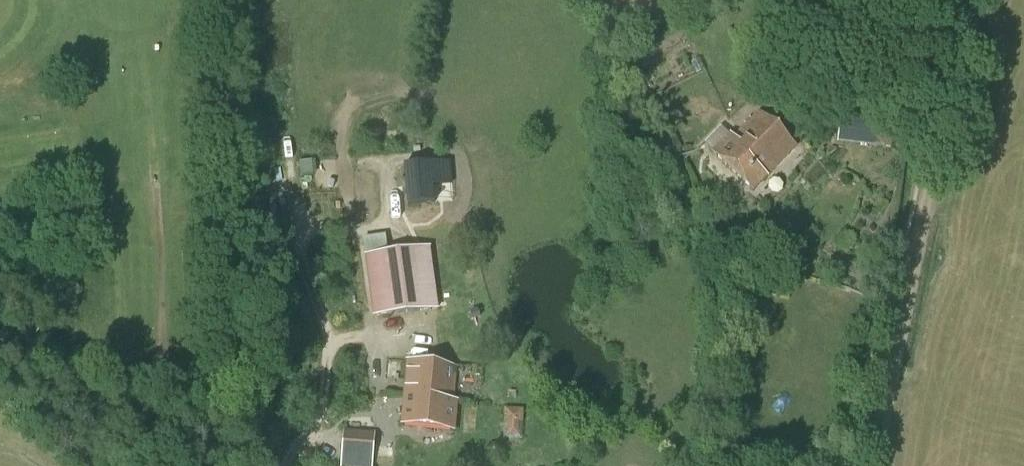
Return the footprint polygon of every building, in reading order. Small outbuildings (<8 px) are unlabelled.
[(837,142),(884,146),(890,147),(896,107),(880,103),(881,94),(866,91),(865,95),(846,93),(837,142)] [(758,112),(734,137),(732,135),(714,153),(753,190),(795,147),(758,112)] [(810,135),(825,142),(832,125),(817,119),(810,135)] [(433,187),(451,185),(452,185),(450,161),(404,165),(407,205),(434,202),(434,201),(433,187)] [(429,247),(366,255),(375,316),(438,309),(429,247)] [(452,401),(456,368),(409,363),(402,423),(454,428),(457,401),(452,401)] [(505,438),(524,438),(522,407),(504,408),(505,438)] [(341,465),(372,465),(375,433),(344,430),(341,465)]
